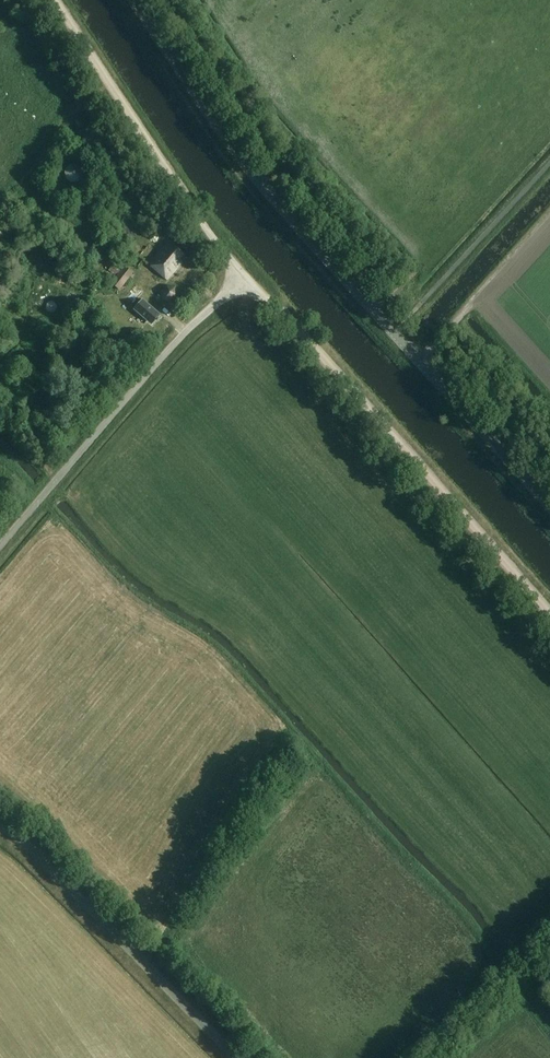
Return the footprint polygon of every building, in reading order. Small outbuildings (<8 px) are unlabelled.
[(67,176),(64,185),(74,188),(77,179),(67,176)] [(168,279),(181,264),(177,261),(182,255),(168,243),(151,263),(168,279)] [(119,291),(133,274),(125,267),(111,284),(119,291)] [(166,301),(169,302),(172,302),(175,300),(177,297),(177,294),(176,291),(174,288),(171,287),(168,288),(165,289),(163,292),(163,295),(164,298),(166,301)] [(161,315),(144,299),(135,308),(152,324),(161,315)]
